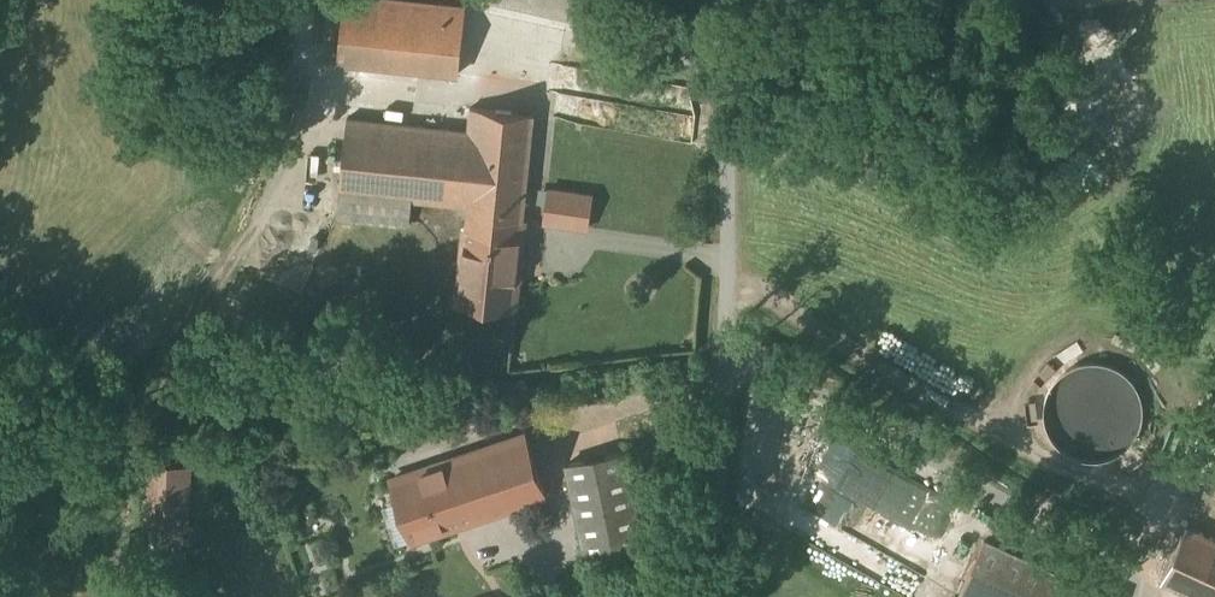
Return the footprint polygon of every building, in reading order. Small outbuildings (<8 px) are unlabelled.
[(350,0),(349,0),(343,69),(460,80),(466,11),(350,0)] [(496,1),(591,19),(595,0),(496,0),(496,1)] [(515,312),(535,119),(471,113),(469,132),(350,120),(338,231),(414,239),(418,204),(467,209),(457,306),(515,312)] [(595,197),(553,191),(548,224),(590,231),(595,197)] [(414,539),(543,499),(523,437),(395,477),(414,539)] [(647,550),(626,455),(567,468),(587,563),(647,550)] [(1193,526),(1164,594),(1170,596),(1214,596),(1214,536),(1193,526)] [(988,544),(966,596),(1099,596),(1101,592),(988,544)]
